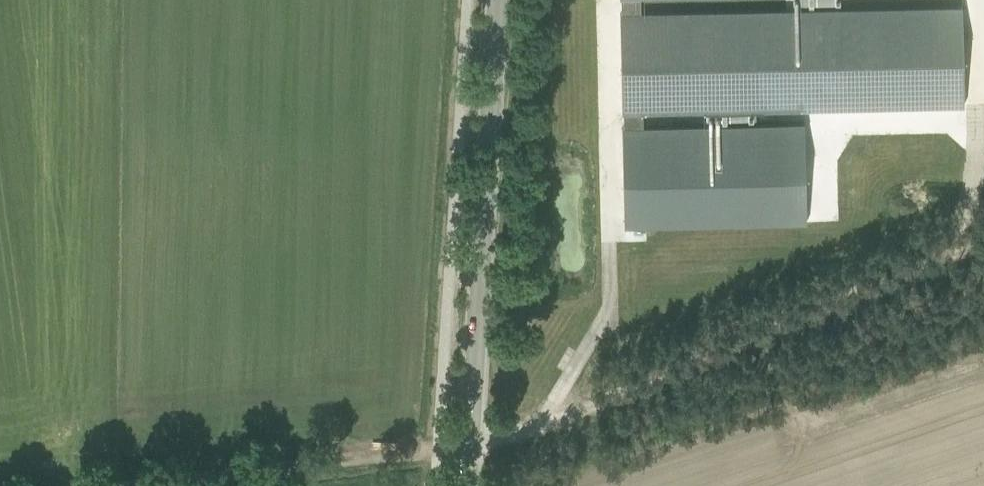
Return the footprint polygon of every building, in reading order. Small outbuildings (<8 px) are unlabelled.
[(621,12),(619,12),(620,58),(621,112),(623,112),(623,127),(622,127),(624,226),(625,226),(625,225),(633,225),(633,226),(806,223),(804,123),(642,127),(642,112),(964,105),(962,6),(640,12),(640,0),(621,0),(621,12)]
